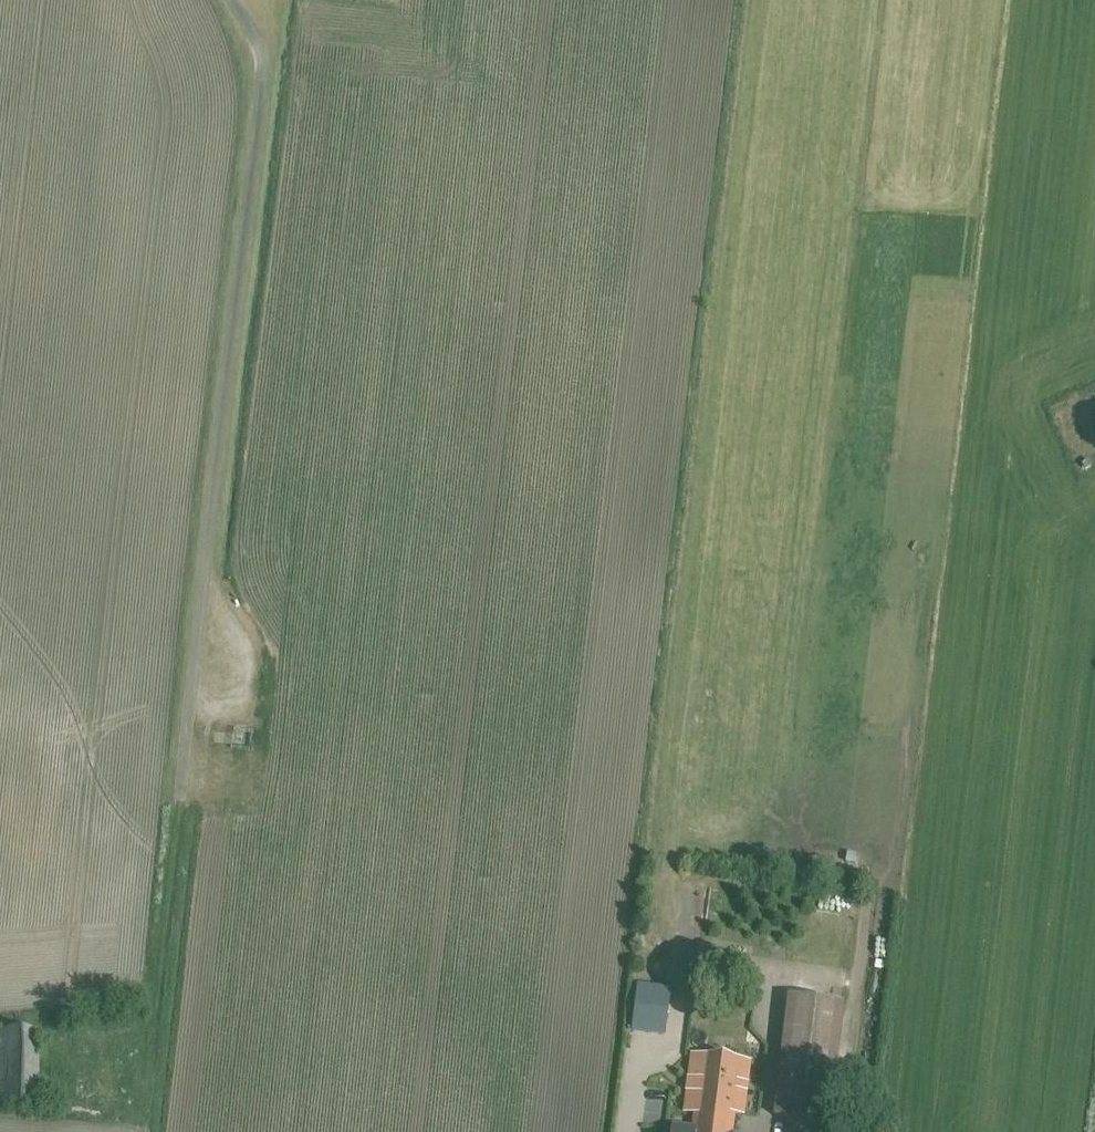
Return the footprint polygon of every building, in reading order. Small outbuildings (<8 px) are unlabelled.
[(815,1112),(829,995),(784,990),(770,1106),(815,1112)] [(661,1001),(619,996),(616,1024),(658,1029),(661,1001)] [(32,1111),(32,1037),(0,1038),(0,1111),(32,1111)] [(748,1063),(693,1056),(683,1129),(675,1128),(675,1131),(732,1131),(735,1112),(742,1113),(748,1063)]
